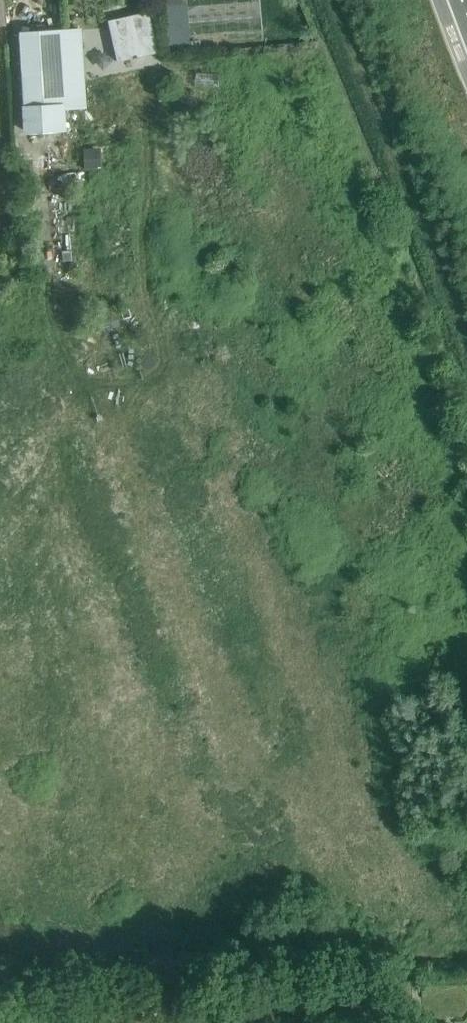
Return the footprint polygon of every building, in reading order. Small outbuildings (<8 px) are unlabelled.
[(21,133),(69,130),(67,105),(88,103),(82,0),(70,0),(46,1),(46,0),(13,0),(21,133)] [(149,11),(128,15),(138,56),(158,52),(149,11)] [(97,148),(84,149),(84,168),(98,168),(97,148)]
